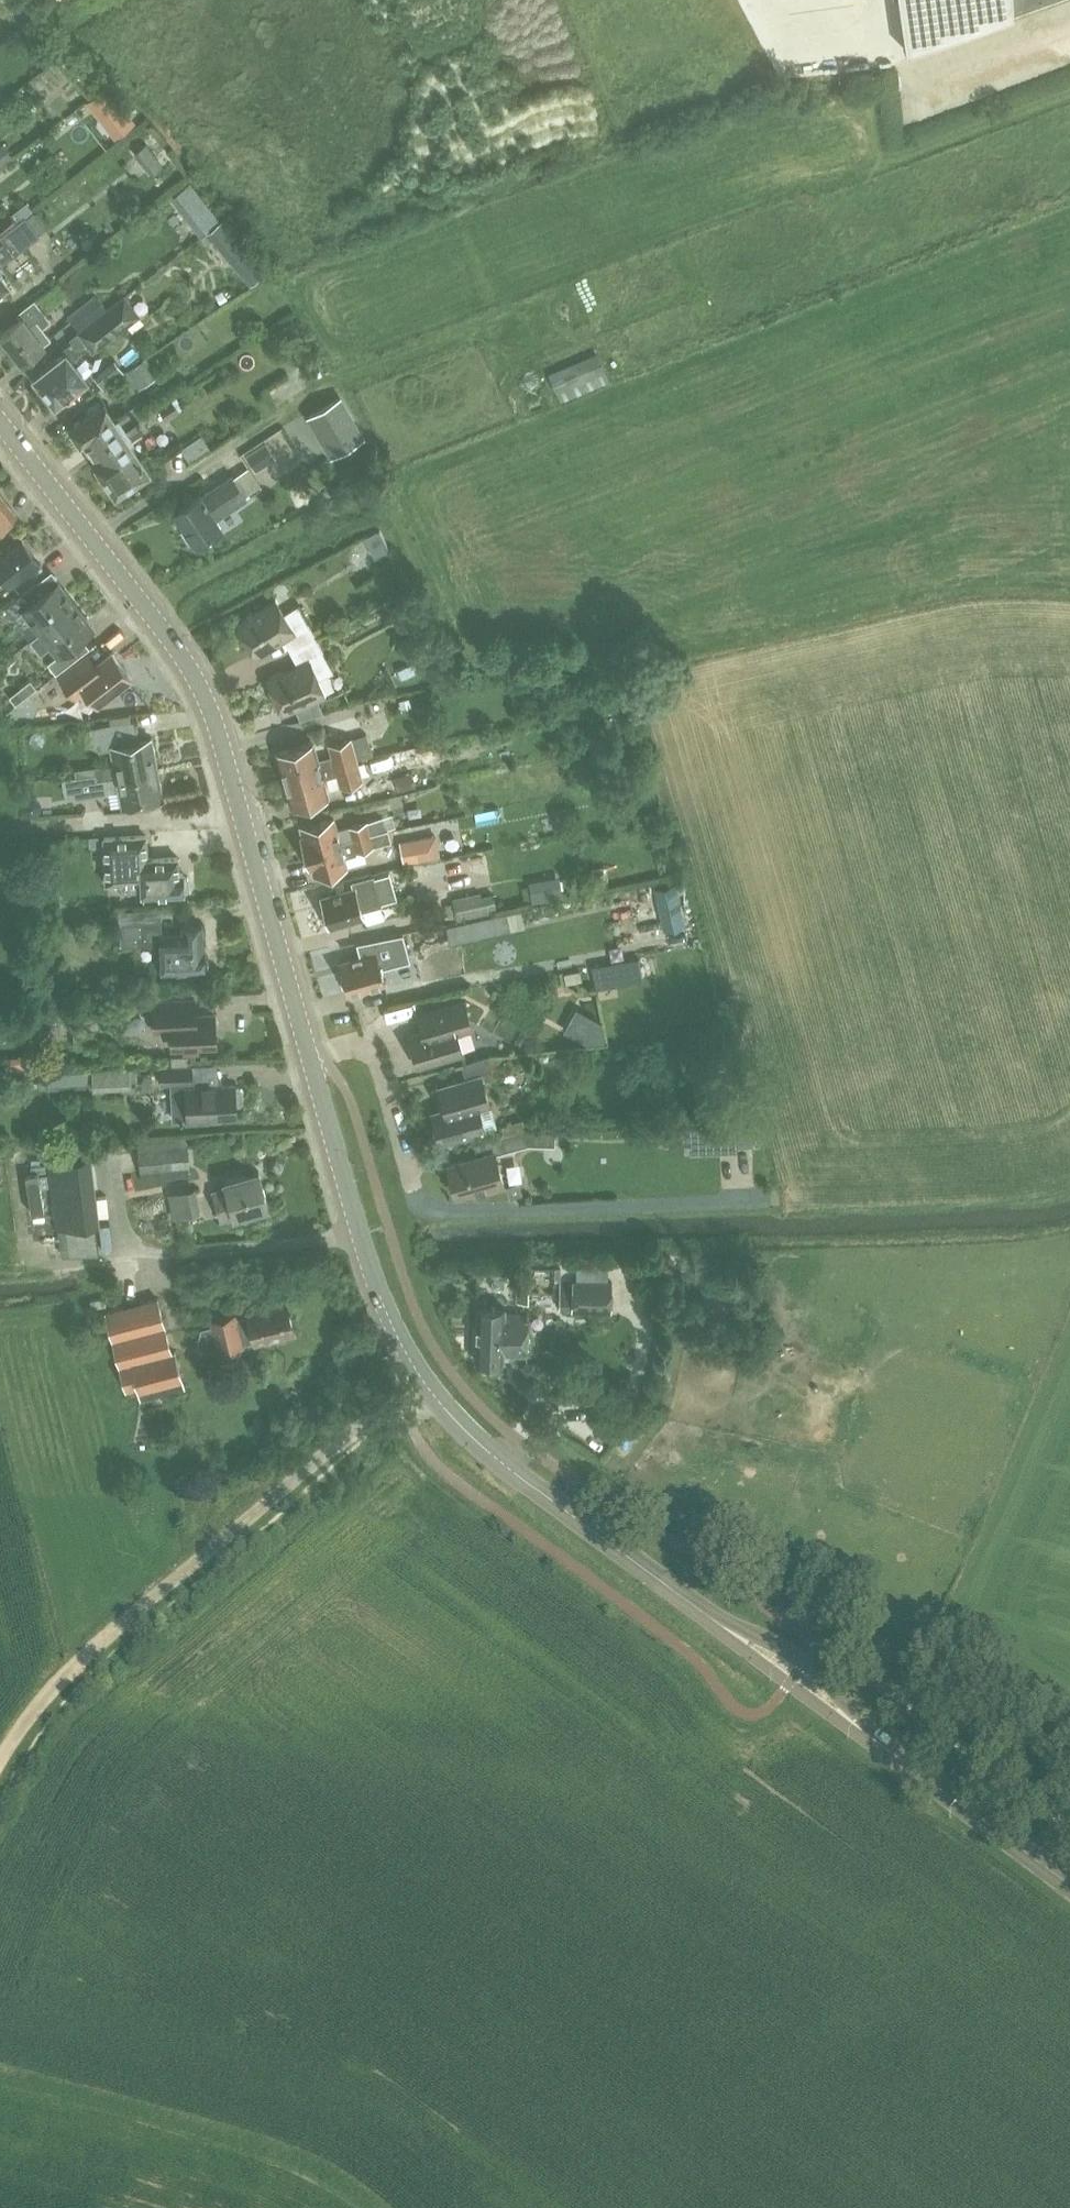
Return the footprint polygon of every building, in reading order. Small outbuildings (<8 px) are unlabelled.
[(907,51),(1014,14),(1014,13),(1051,0),(900,0),(907,51)] [(116,135),(133,122),(107,89),(91,102),(116,135)] [(13,155),(4,144),(0,146),(0,166),(13,155)] [(18,219),(9,209),(0,216),(0,233),(18,219)] [(40,235),(39,234),(27,217),(26,216),(0,235),(0,236),(4,241),(0,244),(0,266),(40,235)] [(204,231),(205,232),(249,286),(266,272),(222,218),(221,219),(220,218),(204,231)] [(9,282),(0,270),(0,289),(9,282)] [(108,307),(78,330),(78,331),(69,338),(72,341),(64,347),(66,351),(34,376),(55,403),(87,378),(73,359),(89,347),(93,352),(141,315),(125,293),(107,306),(108,307)] [(108,307),(107,306),(97,293),(67,315),(78,330),(108,307)] [(22,361),(45,344),(52,338),(43,328),(52,321),(46,313),(35,298),(17,312),(21,317),(0,333),(22,361)] [(562,402),(610,381),(598,351),(549,372),(562,402)] [(139,389),(159,375),(146,357),(126,370),(139,389)] [(103,388),(125,371),(115,359),(93,376),(103,388)] [(180,402),(177,396),(172,399),(172,398),(159,407),(167,420),(180,411),(180,410),(183,408),(180,402)] [(339,396),(307,415),(332,456),(363,438),(339,396)] [(88,451),(141,415),(134,404),(115,417),(105,402),(102,403),(100,400),(87,408),(89,412),(70,425),(82,443),(88,451)] [(141,415),(88,451),(94,460),(93,460),(116,493),(151,469),(130,439),(149,427),(141,415)] [(190,461),(210,447),(202,434),(181,448),(190,461)] [(266,442),(246,455),(256,470),(276,457),(266,442)] [(201,493),(175,511),(185,527),(180,530),(189,544),(194,541),(197,545),(223,527),(218,519),(249,498),(247,495),(234,476),(232,473),(201,494),(201,493)] [(15,514),(0,494),(0,526),(15,514)] [(22,533),(0,550),(0,575),(2,573),(11,585),(43,560),(41,557),(43,555),(26,534),(24,536),(22,533)] [(44,629),(76,604),(58,581),(47,591),(39,581),(5,607),(13,617),(24,609),(31,619),(34,617),(43,628),(44,629)] [(412,594),(388,605),(400,632),(424,621),(412,594)] [(291,651),(317,638),(299,604),(285,612),(277,598),(236,623),(256,656),(284,638),(291,651)] [(94,628),(76,604),(44,629),(43,628),(30,639),(40,653),(51,644),(59,654),(48,662),(57,673),(91,647),(82,637),(94,628)] [(317,638),(291,651),(298,665),(268,678),(283,712),(295,707),(301,719),(324,712),(318,697),(326,693),(319,678),(335,671),(317,638)] [(132,677),(113,653),(98,665),(89,654),(61,676),(76,696),(86,689),(98,703),(132,677)] [(409,697),(400,699),(402,706),(411,704),(409,697)] [(81,767),(75,768),(76,775),(95,775),(96,780),(118,775),(157,768),(151,738),(139,740),(135,720),(110,723),(91,727),(94,746),(101,750),(113,748),(116,764),(106,765),(106,764),(106,763),(91,765),(81,767)] [(287,784),(360,764),(358,758),(374,754),(368,733),(353,737),(352,736),(328,743),(331,755),(318,759),(314,742),(278,752),(287,784)] [(360,764),(287,784),(293,805),(329,795),(324,778),(337,775),(340,786),(365,779),(360,764)] [(76,775),(62,778),(65,792),(69,795),(79,793),(80,797),(108,793),(108,790),(121,788),(124,805),(124,806),(163,798),(157,768),(118,775),(96,780),(95,775),(76,775)] [(398,791),(416,786),(412,771),(393,777),(398,791)] [(645,783),(628,785),(630,800),(647,798),(645,783)] [(334,819),(302,827),(304,836),(303,837),(308,855),(376,837),(390,833),(388,829),(386,830),(382,817),(369,821),(368,820),(349,825),(337,829),(334,819)] [(149,858),(148,833),(103,835),(105,884),(142,882),(142,895),(185,892),(190,888),(190,876),(184,873),(184,872),(179,872),(178,856),(149,858)] [(376,837),(308,855),(311,867),(313,866),(315,874),(347,865),(344,855),(364,849),(375,846),(392,841),(390,833),(376,837)] [(428,834),(399,840),(404,863),(433,857),(428,834)] [(398,898),(390,871),(375,876),(374,873),(351,880),(353,888),(322,897),(323,901),(319,902),(325,923),(329,922),(330,926),(364,916),(366,923),(385,918),(381,905),(383,905),(383,902),(398,898)] [(533,901),(563,895),(559,874),(529,880),(533,901)] [(664,928),(686,924),(676,884),(655,888),(664,928)] [(481,891),(464,895),(468,917),(485,914),(482,896),(481,891)] [(163,933),(162,908),(120,909),(121,946),(161,944),(162,971),(205,970),(205,968),(210,963),(209,956),(204,952),(204,950),(203,950),(203,925),(183,926),(183,932),(163,933)] [(506,911),(480,917),(447,925),(451,942),(484,934),(510,928),(506,911)] [(359,955),(340,960),(344,975),(343,975),(341,979),(343,987),(348,990),(349,991),(386,981),(382,966),(410,959),(403,933),(374,938),(357,942),(359,951),(358,951),(359,955)] [(595,988),(644,979),(640,958),(591,967),(595,988)] [(197,1015),(196,1000),(155,1002),(156,1030),(172,1030),(173,1048),(217,1045),(215,1014),(197,1015)] [(418,1064),(463,1051),(456,1025),(471,1021),(465,1000),(418,1014),(423,1031),(410,1034),(412,1042),(410,1046),(413,1056),(417,1058),(418,1064)] [(172,1065),(189,1064),(188,1053),(171,1054),(172,1065)] [(432,1110),(441,1140),(486,1127),(494,1131),(497,1126),(488,1097),(483,1081),(494,1078),(501,1066),(498,1054),(487,1054),(461,1062),(466,1078),(438,1086),(445,1107),(432,1110)] [(44,1058),(7,1057),(6,1074),(44,1074),(44,1058)] [(189,1064),(172,1065),(172,1067),(160,1067),(161,1084),(170,1084),(172,1120),(187,1119),(188,1123),(207,1122),(207,1117),(236,1116),(235,1105),(240,1105),(244,1101),(243,1088),(239,1085),(234,1085),(192,1087),(192,1082),(191,1066),(189,1066),(189,1064)] [(112,1089),(111,1070),(93,1071),(94,1090),(112,1089)] [(500,1135),(525,1128),(522,1118),(503,1124),(499,1132),(499,1134),(500,1135)] [(734,1124),(664,1126),(664,1127),(664,1142),(691,1141),(692,1153),(735,1151),(734,1124)] [(477,1154),(447,1163),(456,1193),(474,1188),(475,1193),(505,1184),(496,1152),(504,1150),(529,1142),(525,1128),(500,1135),(499,1134),(491,1137),(495,1149),(477,1154)] [(175,1146),(175,1141),(138,1144),(141,1182),(190,1177),(188,1145),(175,1146)] [(99,1251),(96,1225),(100,1225),(92,1155),(48,1161),(56,1230),(58,1229),(62,1255),(99,1251)] [(221,1221),(236,1217),(236,1215),(269,1205),(260,1170),(224,1180),(226,1186),(212,1190),(221,1221)] [(181,1188),(183,1214),(209,1213),(208,1187),(181,1188)] [(624,1255),(613,1255),(613,1263),(624,1264),(624,1255)] [(656,1263),(656,1271),(661,1276),(668,1277),(674,1272),(674,1264),(669,1259),(662,1258),(656,1263)] [(612,1311),(613,1280),(572,1278),(572,1288),(560,1287),(559,1310),(612,1311)] [(519,1288),(518,1302),(529,1303),(530,1289),(519,1288)] [(295,1332),(286,1296),(246,1307),(248,1314),(238,1316),(237,1312),(211,1320),(219,1351),(245,1344),(245,1343),(255,1340),(255,1343),(295,1332)] [(173,1350),(159,1297),(105,1310),(126,1391),(137,1388),(138,1392),(184,1380),(176,1350),(173,1350)] [(528,1356),(529,1313),(506,1312),(506,1307),(478,1306),(476,1359),(504,1360),(504,1358),(510,1358),(510,1356),(528,1356)] [(763,1325),(764,1312),(753,1311),(752,1323),(763,1325)]
